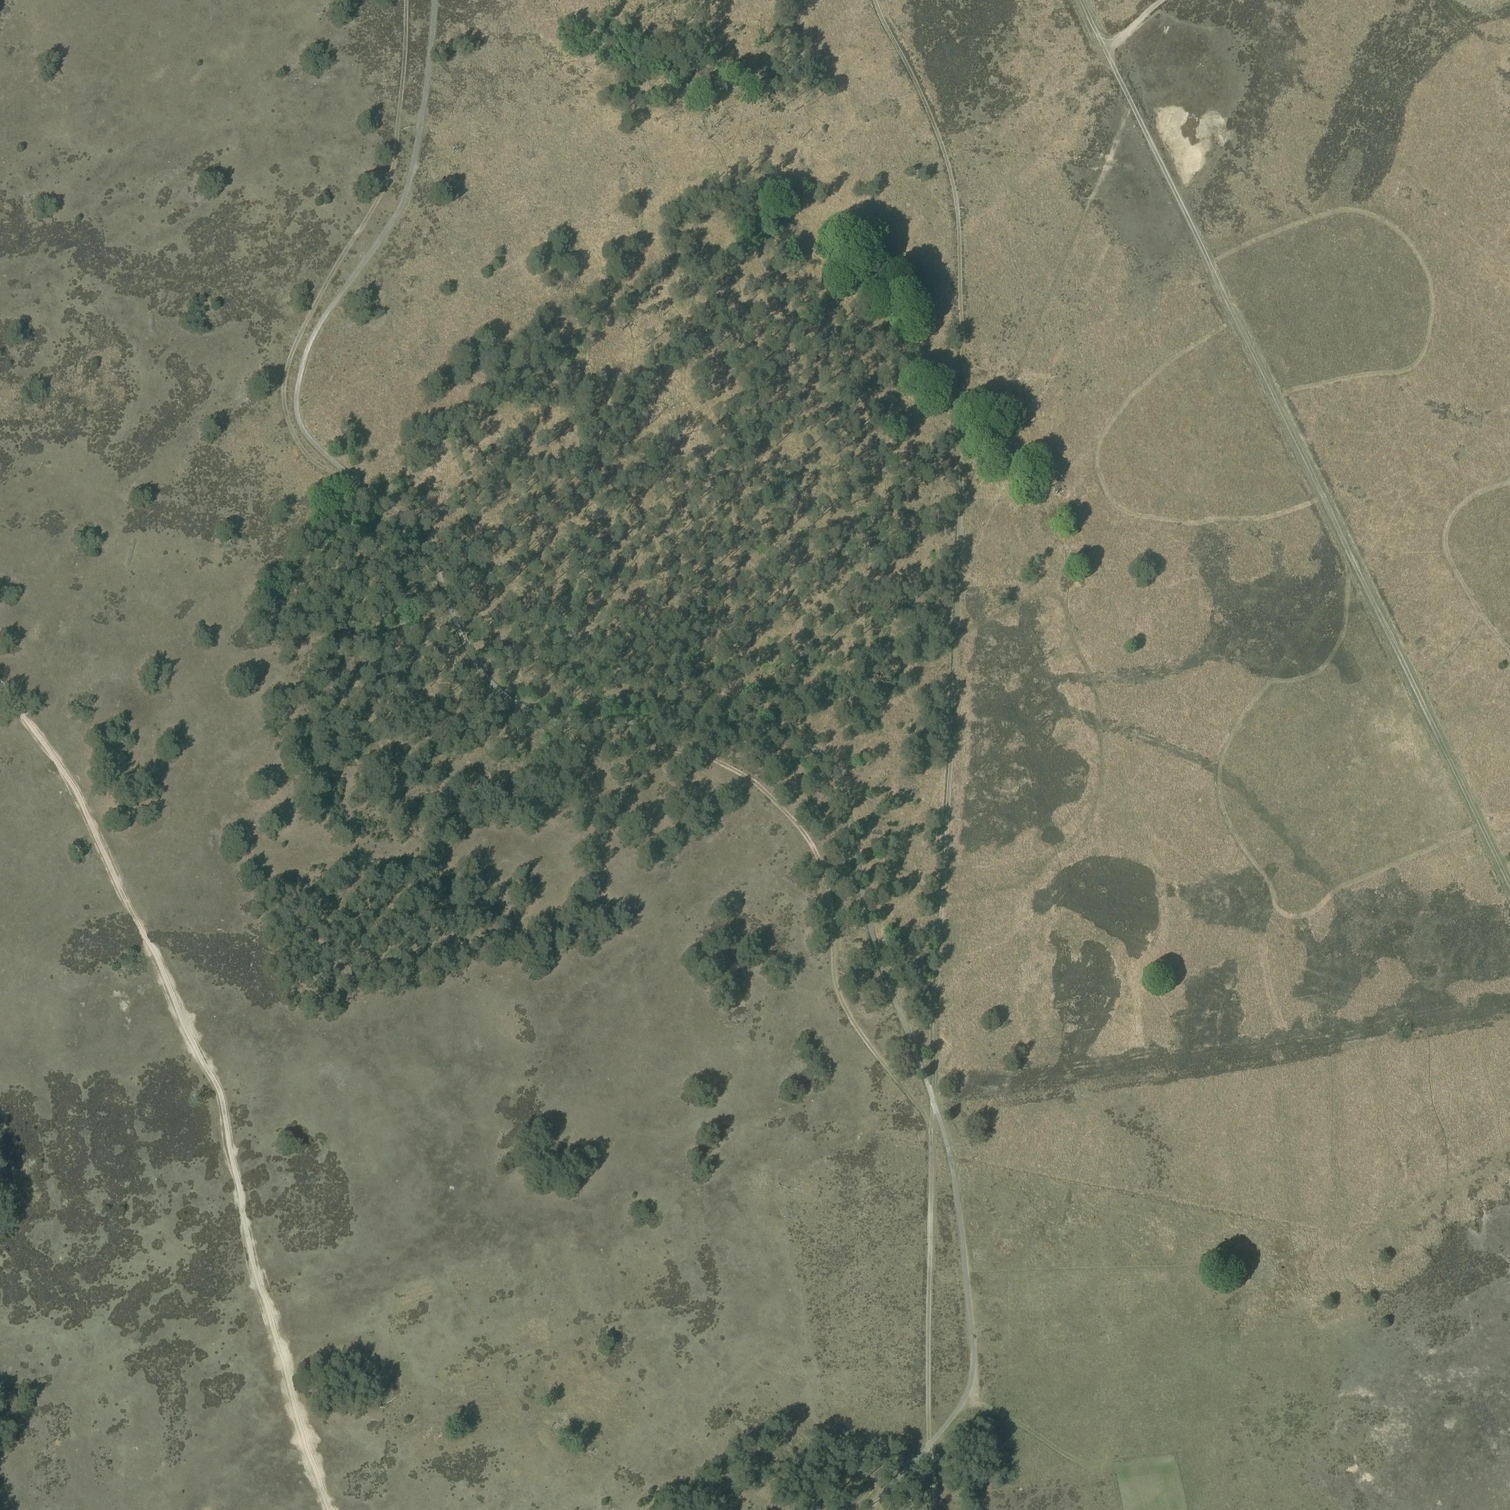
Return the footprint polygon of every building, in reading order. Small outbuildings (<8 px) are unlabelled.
[(451,915),(460,920),(464,912),(455,908),(451,915)]
